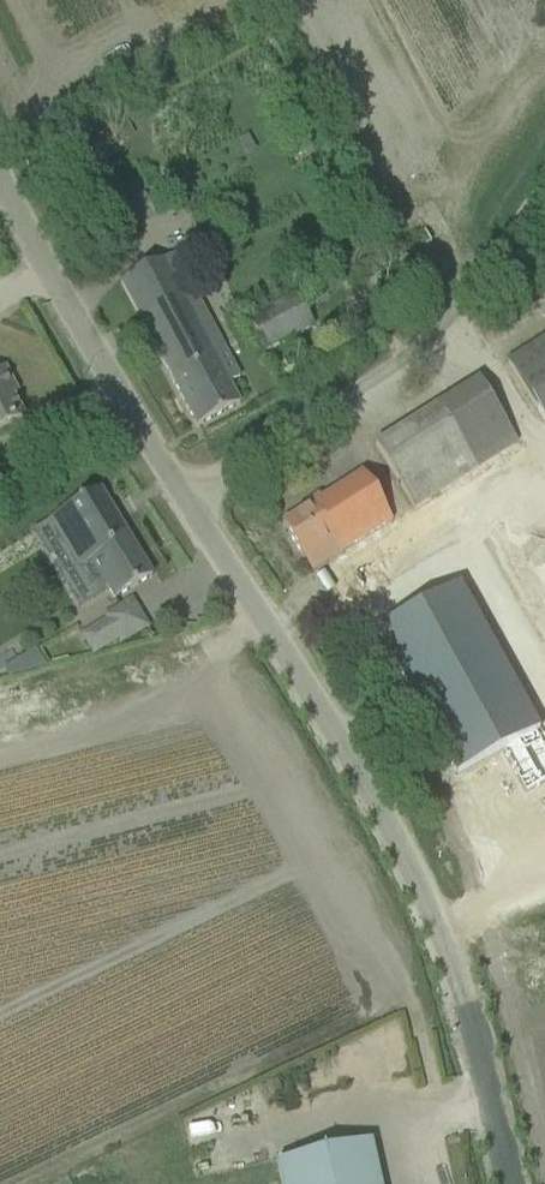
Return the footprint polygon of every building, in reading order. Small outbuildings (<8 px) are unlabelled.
[(124,120),(111,127),(117,146),(133,137),(124,120)] [(311,141),(301,146),(309,163),(320,158),(311,141)] [(215,359),(225,354),(174,256),(121,284),(196,429),(240,406),(215,359)] [(249,321),(254,331),(266,353),(313,328),(296,296),(249,321)] [(544,424),(544,338),(506,362),(544,424)] [(1,430),(23,419),(11,397),(16,394),(4,371),(0,373),(0,430),(1,430)] [(375,447),(388,467),(415,509),(477,468),(437,407),(375,447)] [(282,527),(302,559),(332,541),(341,555),(392,523),(362,476),(282,527)] [(58,540),(60,539),(79,571),(91,563),(114,601),(151,579),(99,492),(48,523),(58,540)] [(377,629),(454,779),(496,757),(518,800),(544,786),(544,768),(531,739),(535,737),(458,588),(377,629)] [(82,638),(93,656),(119,641),(108,623),(82,638)] [(353,628),(343,634),(355,652),(365,646),(353,628)] [(35,651),(21,660),(29,673),(46,668),(35,651)] [(281,1183),(379,1183),(370,1143),(277,1164),(281,1183)]
